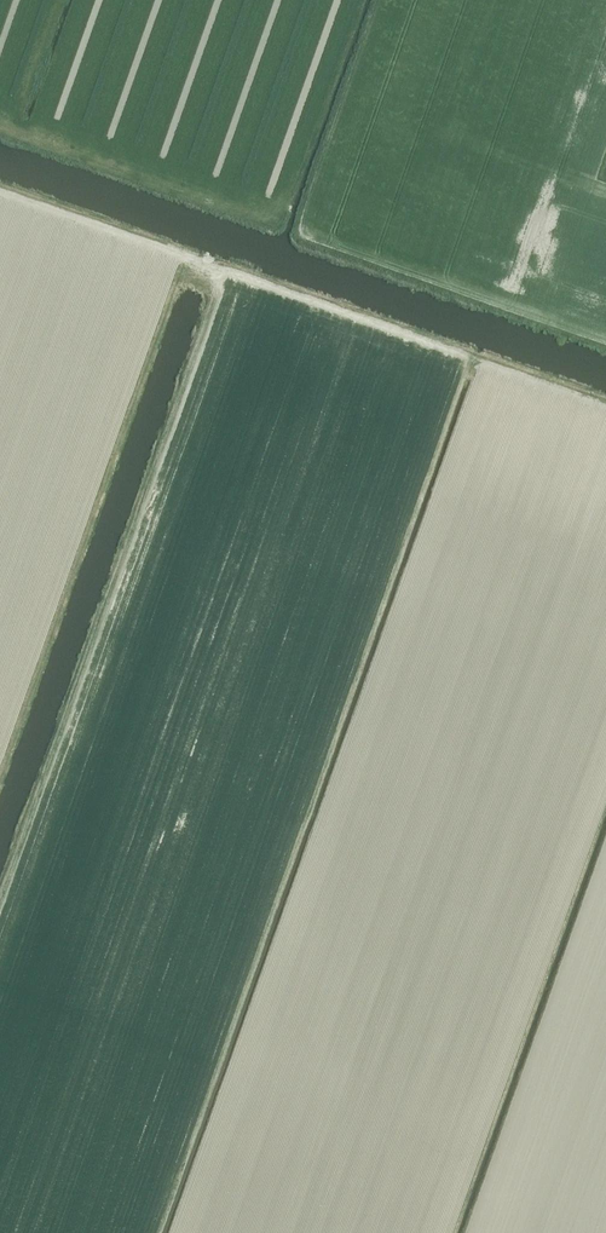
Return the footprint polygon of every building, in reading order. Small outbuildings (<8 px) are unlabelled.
[(453,346),(449,354),(453,356),(446,372),(446,373),(444,378),(451,381),(464,350),(453,346)]
